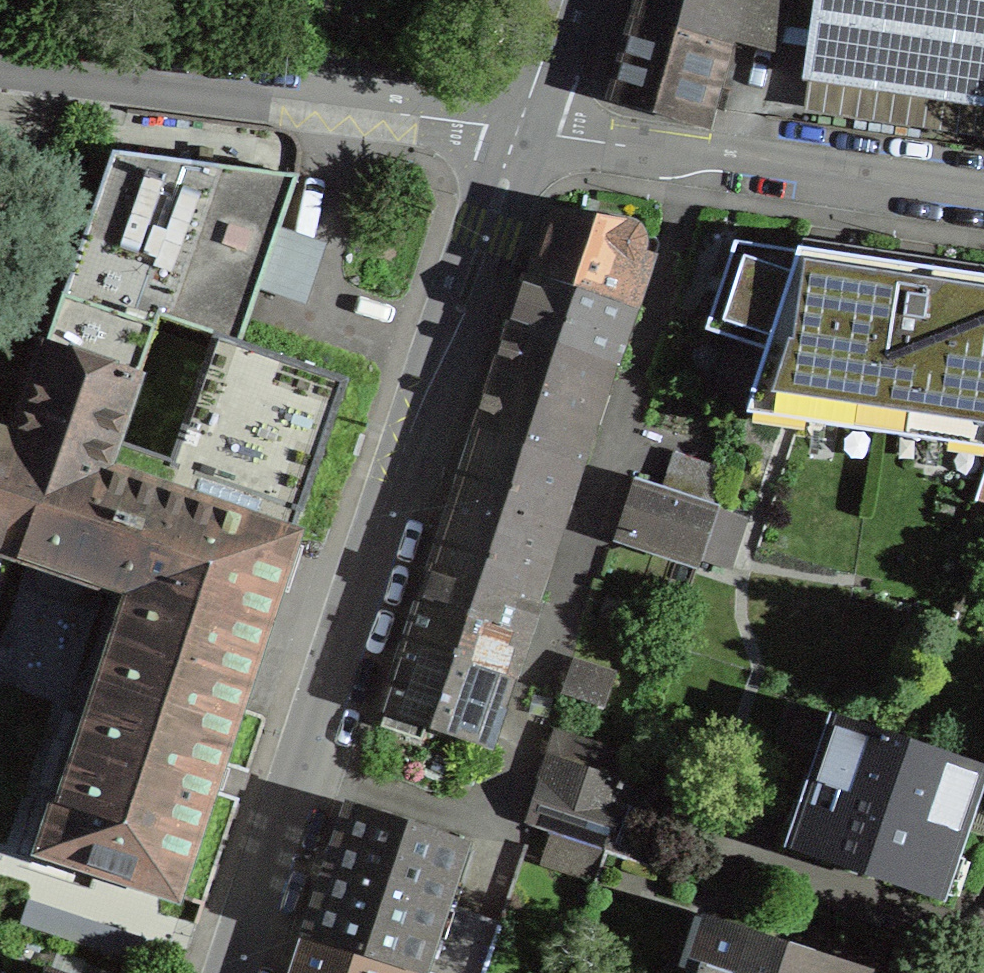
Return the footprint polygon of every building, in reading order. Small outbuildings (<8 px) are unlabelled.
[(788,0),(641,0),(628,45),(613,101),(694,124),(696,119),(708,122),(728,51),(716,48),(722,29),(776,44),(781,28),(788,0)] [(781,28),(797,30),(804,31),(814,33),(808,73),(983,99),(983,0),(788,0),(781,28)] [(40,850),(40,851),(176,896),(191,850),(279,585),(347,379),(239,342),(271,250),(297,176),(294,176),(112,153),(106,171),(14,436),(0,432),(0,550),(13,554),(16,544),(38,551),(30,575),(99,599),(108,575),(129,583),(40,850)] [(590,218),(551,212),(531,272),(618,301),(633,306),(636,294),(625,291),(638,254),(640,254),(642,247),(643,243),(642,239),(641,235),(640,231),(637,228),(634,226),(631,224),(627,223),(590,218)] [(706,330),(734,340),(767,350),(799,252),(735,242),(721,284),(706,330)] [(823,252),(800,249),(799,252),(767,350),(753,393),(983,429),(983,276),(823,252)] [(618,301),(531,272),(529,278),(512,328),(598,357),(618,301)] [(479,428),(565,457),(579,461),(583,449),(569,444),(598,357),(512,328),(495,380),(479,428)] [(715,397),(748,408),(753,393),(767,350),(734,340),(715,397)] [(432,567),(518,596),(537,538),(548,541),(555,521),(544,517),(565,457),(479,428),(449,516),(432,567)] [(716,507),(643,483),(635,509),(626,536),(698,561),(699,557),(715,510),(716,507)] [(715,510),(699,557),(726,566),(741,518),(715,510)] [(494,669),(504,638),(514,608),(535,615),(539,603),(532,601),(518,596),(432,567),(410,634),(408,640),(494,669)] [(514,675),(525,645),(504,638),(494,669),(514,675)] [(494,669),(408,640),(403,655),(384,710),(387,711),(382,725),(415,737),(420,722),(491,746),(503,711),(496,709),(499,701),(484,696),(494,669)] [(574,660),(563,691),(604,705),(615,673),(574,660)] [(981,767),(838,718),(794,846),(937,895),(964,816),(981,767)] [(623,779),(630,757),(557,734),(527,824),(555,833),(604,849),(643,862),(664,798),(625,785),(627,780),(623,779)] [(427,972),(482,972),(498,926),(451,910),(435,957),(425,954),(462,841),(353,805),(325,889),(310,934),(427,972)] [(546,859),(595,876),(604,849),(555,833),(546,859)] [(718,919),(700,972),(855,972),(858,965),(718,919)] [(310,934),(297,972),(427,972),(310,934)]
